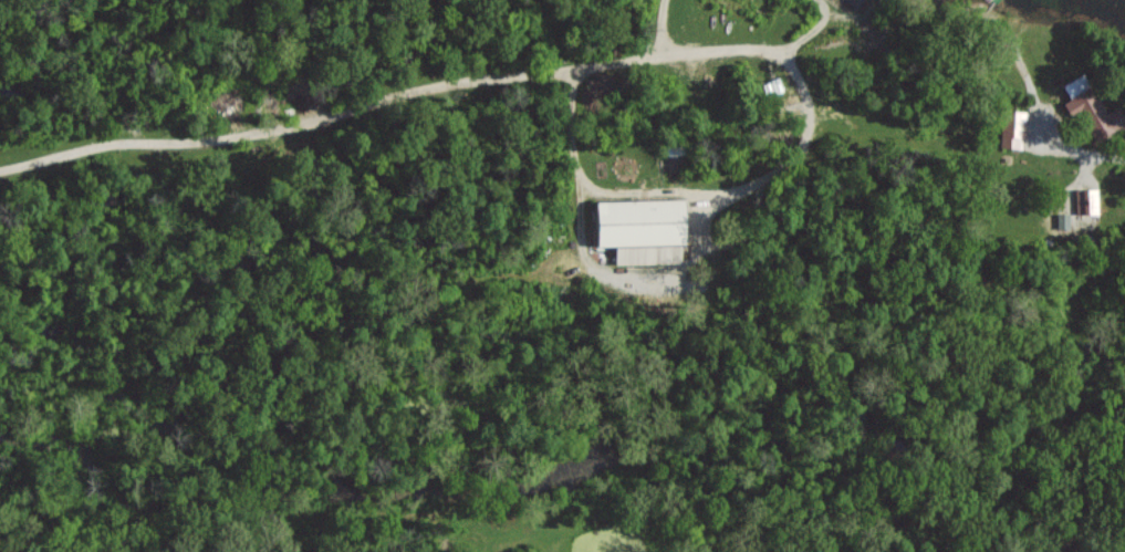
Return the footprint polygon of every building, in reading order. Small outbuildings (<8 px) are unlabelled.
[(1003,146),(1014,147),(1014,140),(1027,140),(1028,111),(1015,110),(1014,123),(1004,122),(1003,146)] [(602,200),(602,246),(619,246),(619,263),(661,263),(660,244),(690,244),(690,200),(602,200)]
